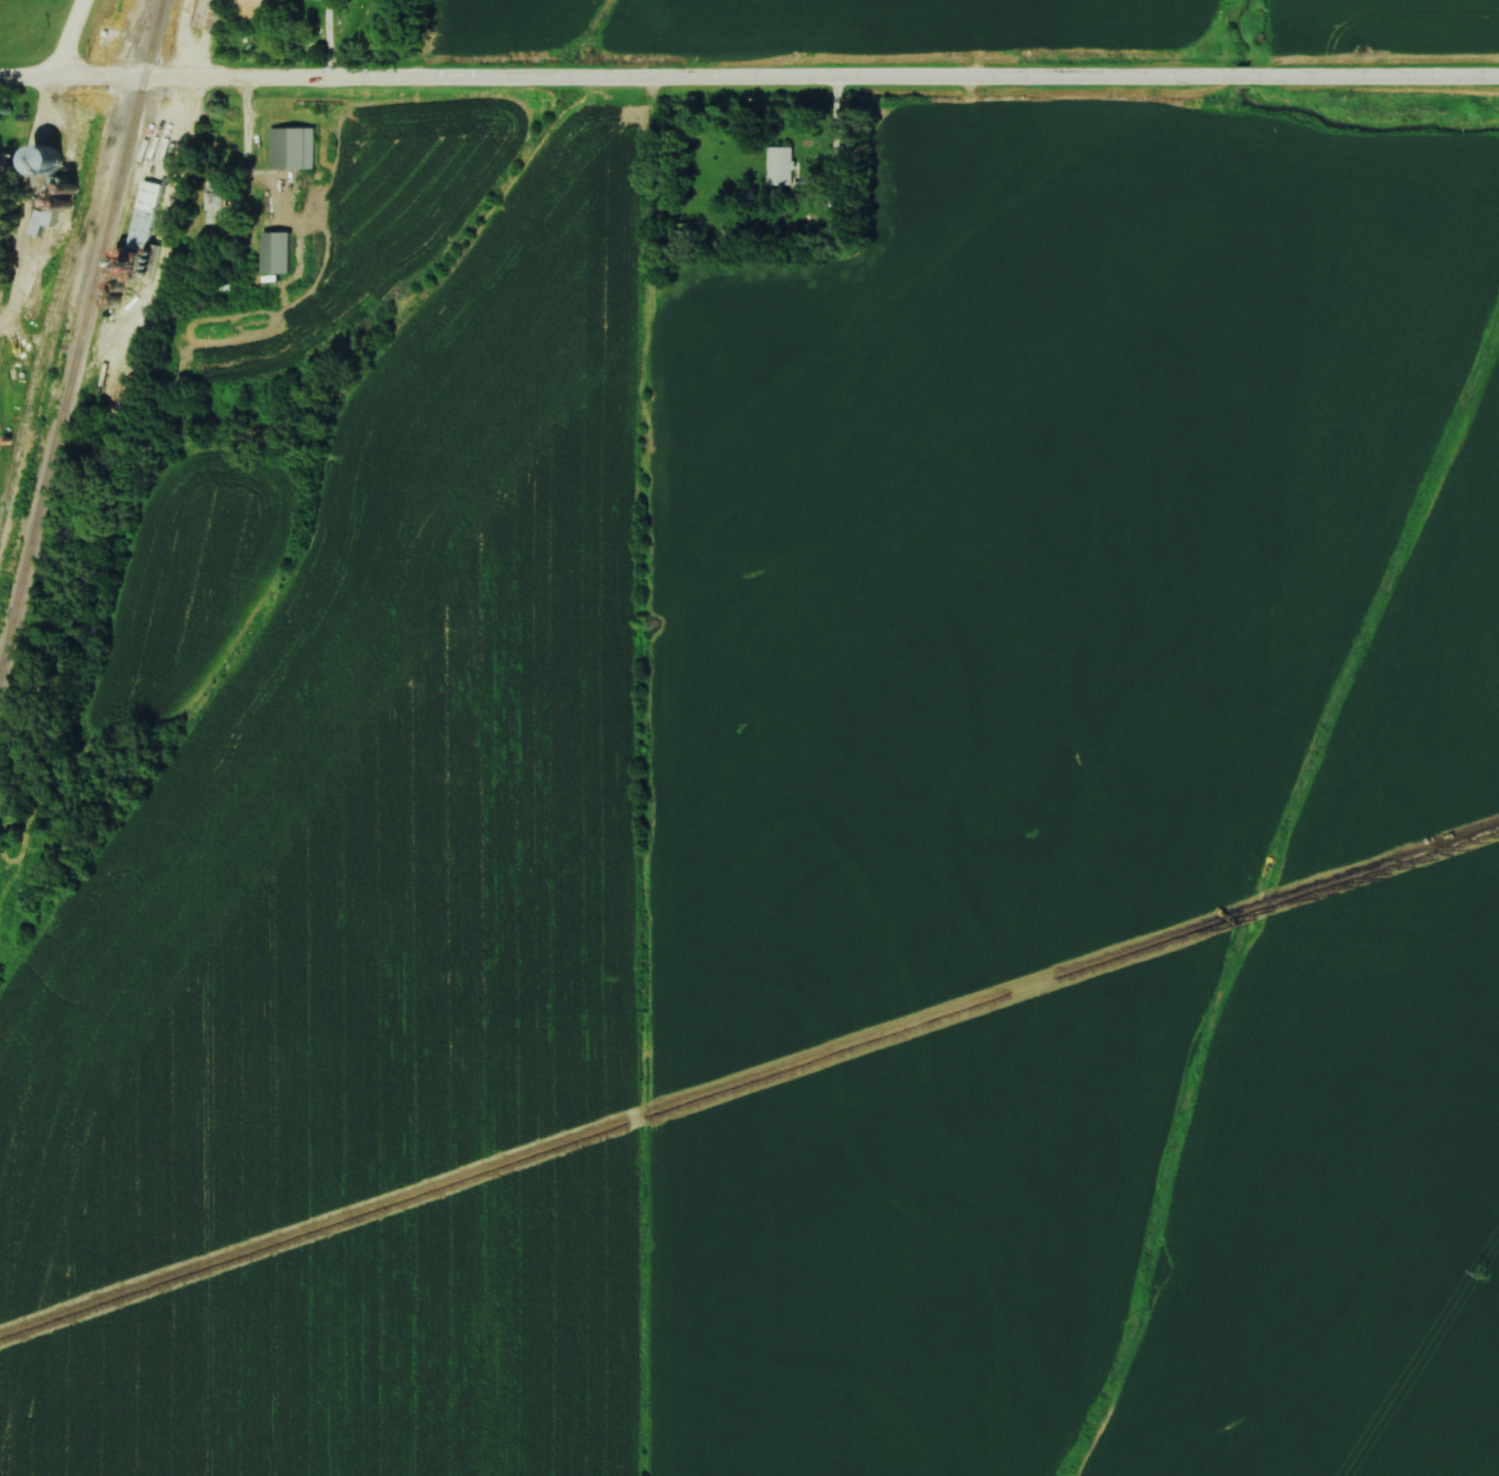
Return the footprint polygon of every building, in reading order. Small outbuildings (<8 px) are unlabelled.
[(236,23),(277,23),(277,0),(236,0),(236,23)] [(291,148),(291,125),(271,125),(271,148),(291,148)] [(317,147),(317,125),(296,125),(296,147),(317,147)] [(61,178),(66,151),(42,146),(37,173),(61,178)] [(796,148),(771,148),(771,187),(796,187),(796,148)] [(128,256),(138,258),(139,253),(149,255),(165,185),(144,181),(128,256)] [(209,224),(219,224),(219,212),(227,212),(227,183),(209,183),(209,224)] [(30,234),(43,239),(49,226),(56,229),(62,217),(41,208),(30,234)] [(263,275),(293,275),(293,233),(263,233),(263,275)]
